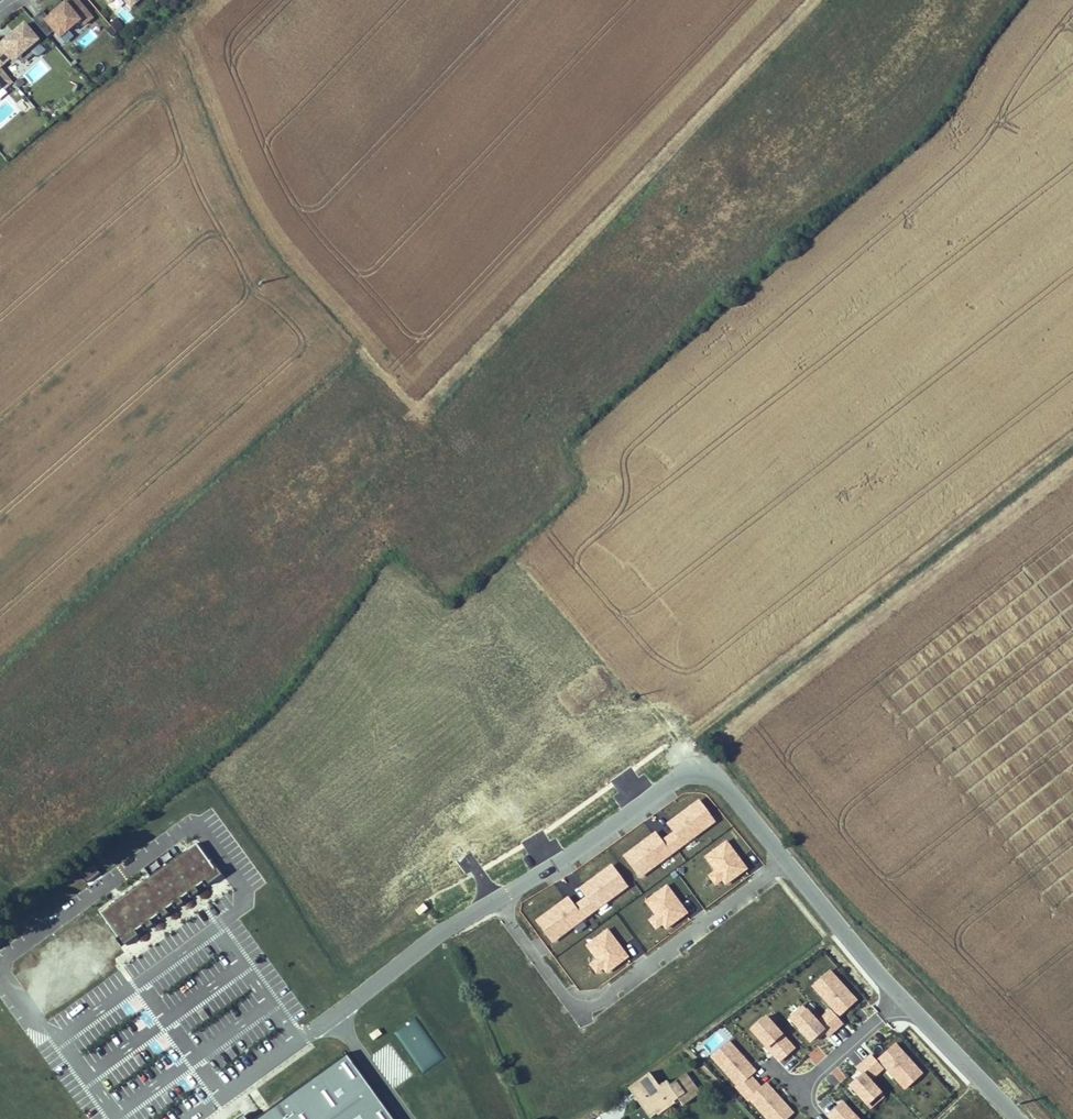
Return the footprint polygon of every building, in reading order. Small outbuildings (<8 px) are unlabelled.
[(92,18),(77,0),(68,0),(48,17),(42,11),(32,19),(47,37),(54,31),(60,37),(80,20),(84,25),(92,18)] [(57,9),(63,4),(60,1),(55,6),(57,9)] [(9,57),(12,61),(37,40),(24,24),(0,45),(0,65),(9,57)] [(19,56),(25,63),(42,49),(36,42),(19,56)] [(1,84),(5,88),(13,81),(0,67),(0,84),(1,84)] [(660,841),(654,833),(623,855),(639,877),(659,863),(664,869),(675,861),(670,854),(683,844),(688,851),(699,843),(694,836),(713,822),(698,801),(667,823),(673,832),(660,841)] [(116,940),(122,948),(222,875),(217,867),(215,869),(197,844),(100,913),(118,938),(116,940)] [(751,869),(731,844),(714,856),(721,867),(715,872),(723,883),(730,877),(734,882),(751,869)] [(95,865),(82,873),(88,882),(101,874),(95,865)] [(568,898),(536,919),(551,942),(571,928),(575,934),(587,926),(582,918),(595,909),(600,916),(611,908),(606,900),(626,887),(611,866),(579,887),(586,897),(573,906),(568,898)] [(695,910),(675,885),(658,898),(665,908),(659,913),(667,924),(674,918),(678,923),(695,910)] [(629,959),(609,934),(592,946),(599,956),(593,961),(601,972),(608,967),(612,972),(629,959)] [(809,986),(837,1017),(857,1000),(828,968),(809,986)] [(801,1004),(785,1018),(808,1043),(824,1029),(801,1004)] [(830,1035),(842,1024),(829,1008),(816,1019),(830,1035)] [(764,1013),(746,1029),(777,1063),(795,1048),(764,1013)] [(417,1018),(396,1031),(420,1072),(441,1060),(417,1018)] [(756,1070),(728,1039),(708,1056),(764,1118),(786,1118),(794,1112),(766,1081),(760,1085),(751,1075),(756,1070)] [(894,1042),(875,1059),(904,1091),(923,1073),(894,1042)] [(344,1049),(248,1117),(241,1108),(226,1118),(394,1118),(344,1049)] [(871,1056),(843,1083),(870,1110),(885,1095),(870,1081),(883,1068),(871,1056)] [(682,1106),(699,1093),(684,1073),(668,1085),(665,1080),(658,1086),(649,1072),(629,1087),(639,1101),(645,1096),(657,1111),(659,1114),(678,1100),(682,1106)] [(657,1111),(645,1096),(639,1101),(651,1116),(657,1111)] [(828,1118),(859,1118),(841,1099),(824,1115),(828,1118)]
